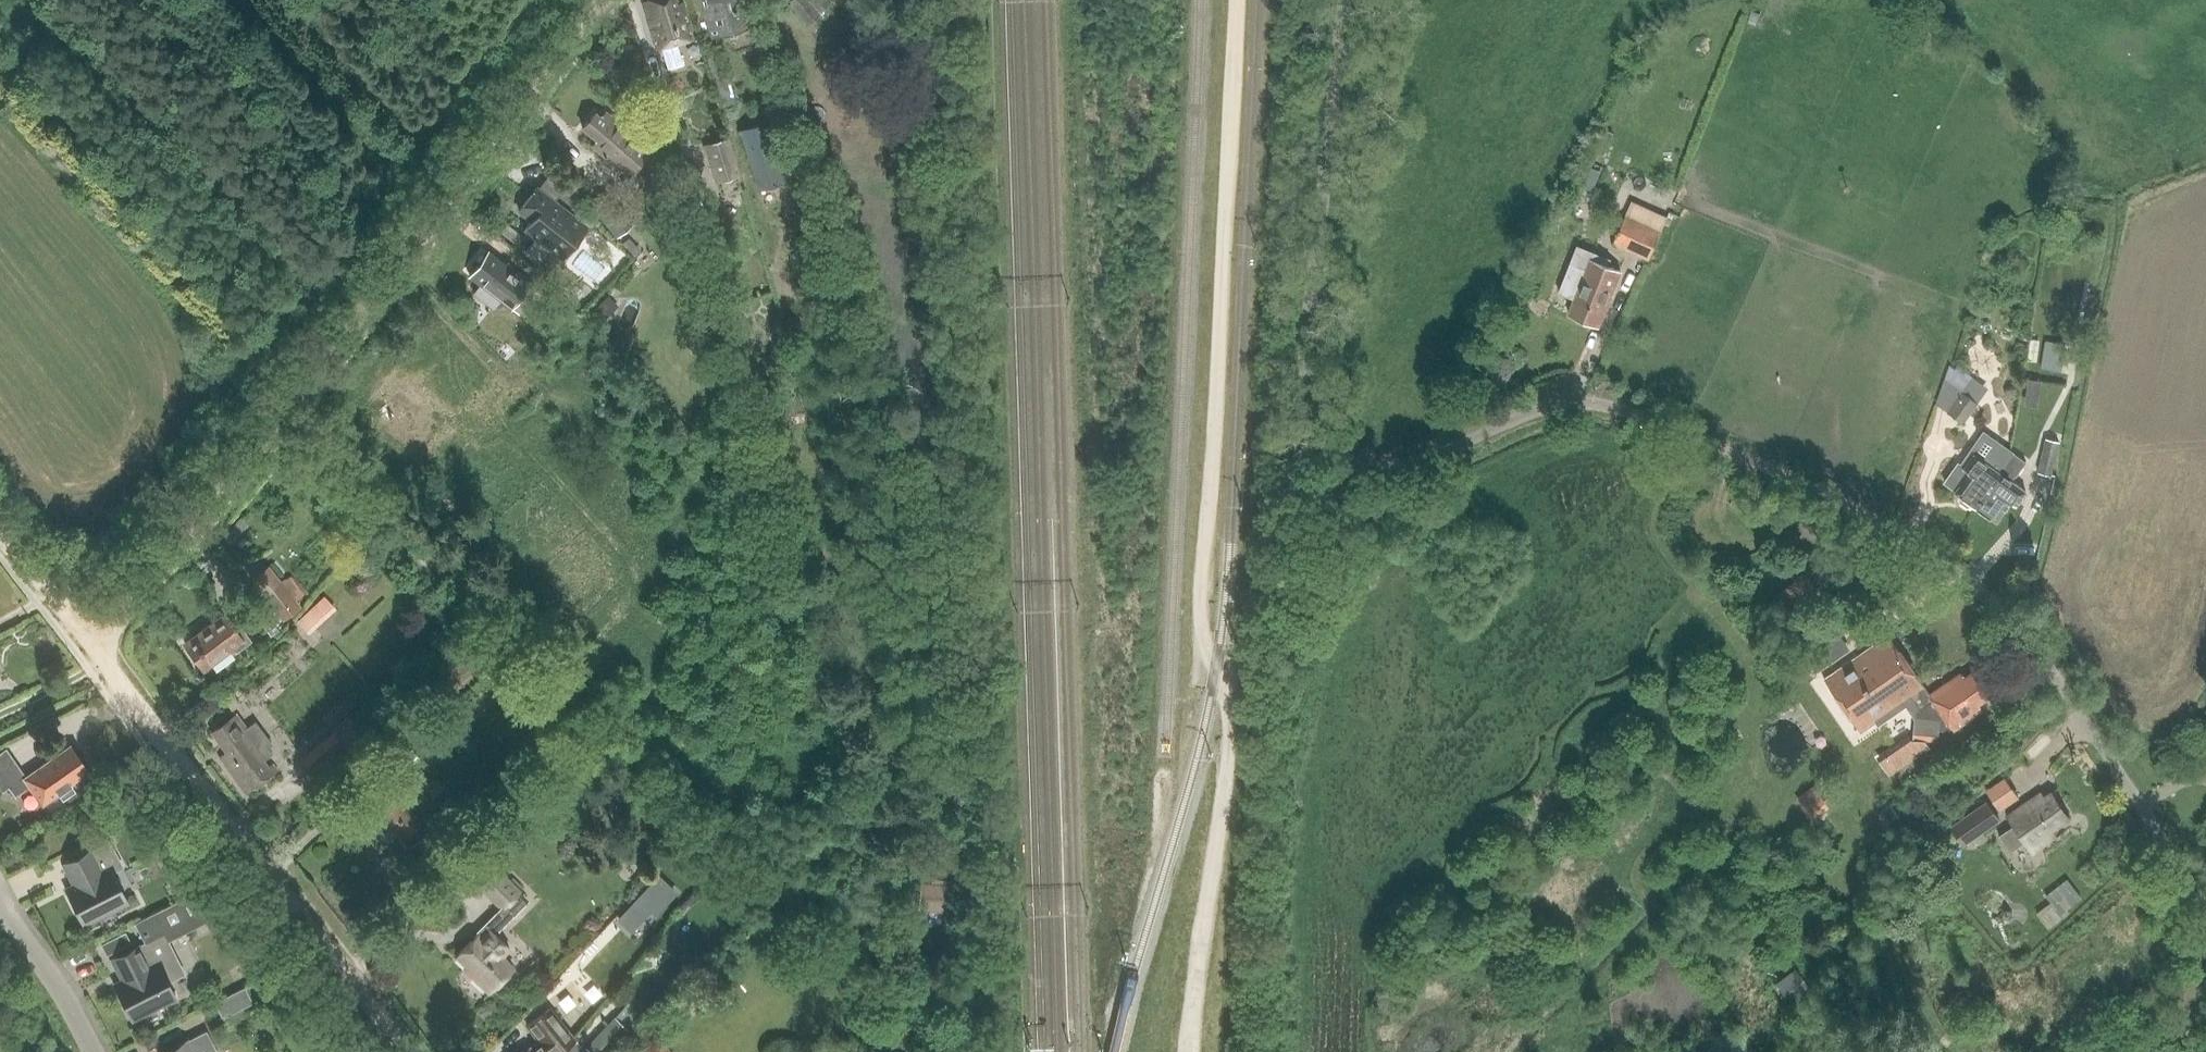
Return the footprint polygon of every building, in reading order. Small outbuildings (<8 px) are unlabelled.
[(657,49),(661,48),(668,70),(683,66),(677,43),(692,39),(682,3),(677,4),(675,0),(652,0),(643,3),(657,49)] [(713,39),(750,28),(742,0),(701,0),(713,39)] [(786,4),(803,24),(817,12),(818,13),(830,2),(829,0),(790,0),(786,4)] [(704,53),(721,112),(737,107),(720,48),(704,53)] [(595,113),(582,129),(597,141),(592,147),(628,177),(651,149),(606,111),(601,117),(595,113)] [(744,192),(728,139),(704,146),(716,184),(721,182),(726,197),(744,192)] [(587,227),(554,202),(558,196),(571,206),(580,194),(552,173),(539,190),(537,189),(520,211),(530,218),(521,230),(562,261),(587,227)] [(615,240),(619,237),(628,229),(634,223),(609,194),(603,200),(593,208),(589,211),(615,240)] [(1633,203),(1614,244),(1650,260),(1668,219),(1633,203)] [(521,236),(507,225),(501,232),(515,244),(521,236)] [(628,234),(621,241),(636,254),(642,247),(628,234)] [(1605,310),(1620,271),(1609,266),(1612,259),(1577,245),(1570,264),(1559,293),(1575,299),(1569,315),(1593,325),(1599,308),(1605,310)] [(488,252),(470,277),(479,284),(472,294),(493,309),(501,300),(512,308),(530,283),(488,252)] [(556,311),(567,299),(555,286),(543,298),(556,311)] [(606,298),(594,308),(601,315),(612,305),(606,298)] [(2045,341),(2041,368),(2060,371),(2065,344),(2045,341)] [(1964,422),(1987,388),(1971,377),(1962,371),(1938,405),(1948,412),(1964,422)] [(2027,375),(2022,399),(2036,402),(2041,378),(2027,375)] [(2046,440),(2039,472),(2053,475),(2060,443),(2046,440)] [(1955,491),(1954,492),(1960,496),(1960,502),(1968,508),(1973,506),(1975,507),(2013,454),(1999,444),(1985,463),(1973,455),(1964,467),(1958,463),(1944,482),(1955,491)] [(2013,454),(1975,507),(1996,522),(2010,502),(2015,506),(2025,492),(2011,482),(2025,462),(2013,454)] [(282,583),(270,567),(251,581),(284,623),(302,609),(296,601),(304,594),(290,576),(282,583)] [(1817,592),(1797,567),(1772,588),(1792,612),(1817,592)] [(316,604),(297,621),(309,635),(328,617),(316,604)] [(281,631),(268,614),(259,621),(272,638),(281,631)] [(224,615),(185,645),(203,670),(232,648),(236,653),(252,641),(235,617),(229,622),(224,615)] [(1888,635),(1824,680),(1860,733),(1893,711),(1896,713),(1898,715),(1900,717),(1903,718),(1906,718),(1910,719),(1912,719),(1915,719),(1914,737),(1938,739),(1939,730),(1944,730),(1950,727),(1952,730),(1978,713),(1974,707),(1987,698),(1971,673),(1964,678),(1961,673),(1929,694),(1888,635)] [(236,714),(211,732),(226,753),(220,758),(246,794),(277,771),(268,758),(273,755),(268,748),(272,745),(255,722),(247,729),(236,714)] [(0,772),(0,789),(2,792),(8,787),(15,797),(29,787),(42,805),(58,794),(62,800),(75,791),(71,785),(88,772),(70,746),(26,777),(15,762),(0,772)] [(2006,773),(1985,786),(1999,808),(2019,796),(2006,773)] [(1814,786),(1797,798),(1811,819),(1828,807),(1814,786)] [(2008,816),(2014,824),(1999,834),(2011,850),(2024,841),(2032,852),(2054,836),(2050,830),(2067,818),(2050,793),(2043,798),(2040,794),(2008,816)] [(1988,801),(1952,825),(1964,843),(2000,819),(1988,801)] [(1899,817),(1890,804),(1880,810),(1889,823),(1899,817)] [(110,840),(61,865),(62,866),(64,865),(74,885),(67,889),(65,887),(64,887),(84,927),(85,926),(84,924),(99,916),(100,919),(112,913),(111,910),(125,903),(127,905),(128,905),(109,868),(118,864),(108,843),(110,842),(110,840)] [(521,890),(498,869),(479,888),(503,910),(521,890)] [(658,876),(637,898),(655,915),(676,893),(658,876)] [(2068,876),(2046,894),(2051,900),(2036,911),(2049,927),(2086,899),(2068,876)] [(918,879),(918,906),(950,906),(951,879),(918,879)] [(122,980),(115,984),(114,982),(112,982),(132,1022),(134,1021),(132,1019),(147,1011),(148,1013),(160,1008),(159,1006),(174,998),(175,1000),(176,1000),(166,980),(182,973),(167,943),(214,919),(197,891),(134,924),(143,943),(109,960),(110,961),(112,960),(122,980)] [(487,927),(457,957),(469,969),(466,971),(488,993),(512,968),(501,957),(508,949),(487,927)] [(106,955),(131,943),(125,932),(101,945),(105,952),(106,955)] [(1796,968),(1778,981),(1793,1002),(1811,989),(1796,968)] [(244,987),(215,1002),(223,1018),(252,1003),(244,987)] [(577,1041),(550,1008),(527,1027),(541,1043),(531,1051),(528,1047),(522,1051),(563,1051),(577,1041)] [(588,1044),(597,1051),(608,1051),(630,1029),(615,1015),(588,1044)] [(163,1051),(214,1051),(204,1033),(207,1032),(206,1030),(163,1051)] [(664,1036),(639,1051),(674,1051),(664,1036)] [(577,1041),(563,1051),(584,1051),(577,1041)]
